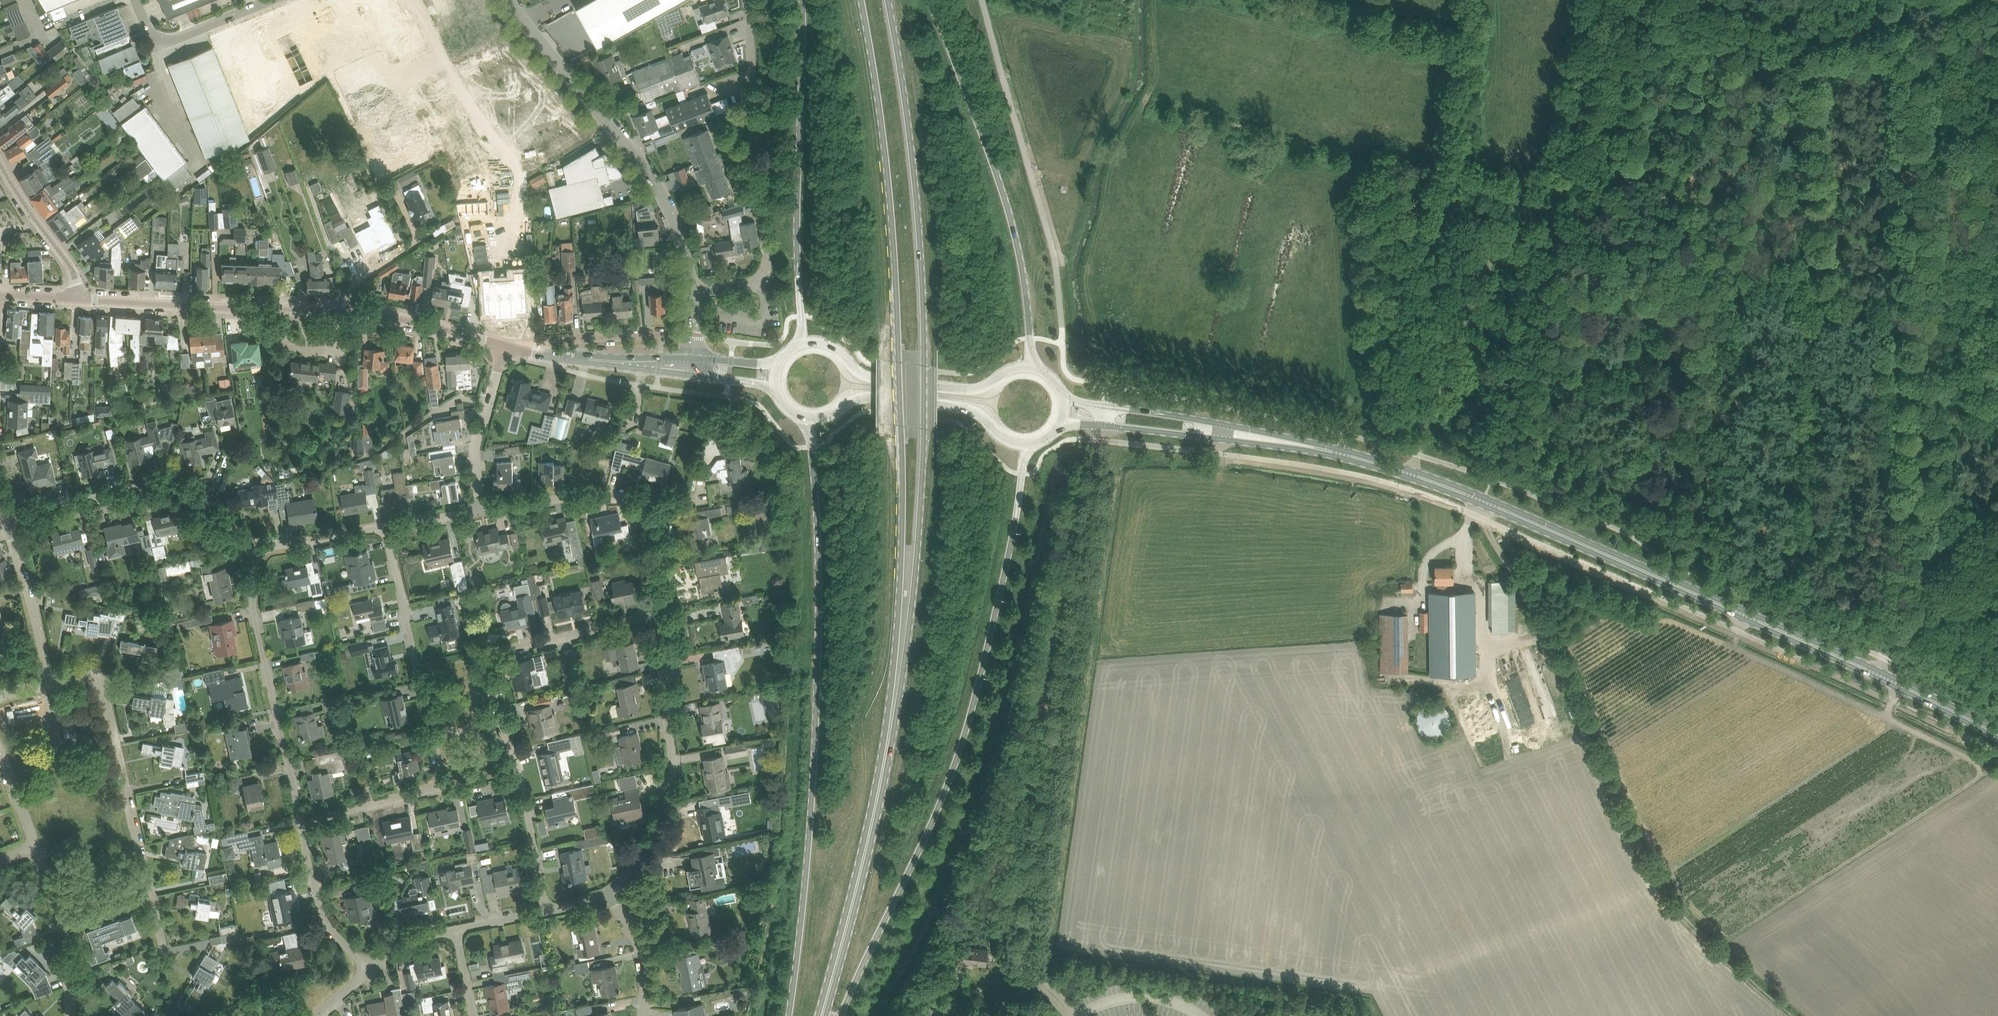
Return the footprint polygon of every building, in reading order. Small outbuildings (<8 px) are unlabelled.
[(46,11),(73,0),(40,0),(46,11)] [(167,18),(211,0),(160,0),(167,18)] [(441,12),(455,6),(452,0),(436,0),(441,12)] [(576,8),(598,48),(683,0),(591,0),(576,8)] [(694,9),(696,15),(703,12),(704,15),(702,16),(704,22),(707,21),(707,23),(715,20),(721,18),(720,16),(728,14),(727,10),(728,8),(726,3),(724,2),(723,0),(714,0),(714,1),(701,6),(694,9)] [(4,7),(7,14),(20,8),(17,2),(4,7)] [(664,13),(655,18),(662,36),(673,32),(671,26),(686,21),(680,5),(664,13)] [(129,35),(117,7),(75,24),(69,27),(73,34),(71,34),(73,38),(75,37),(77,42),(79,42),(79,43),(87,40),(86,37),(90,35),(94,27),(97,25),(105,44),(95,48),(97,53),(115,46),(116,47),(129,41),(127,36),(129,35)] [(20,8),(7,14),(9,20),(22,15),(20,8)] [(22,15),(9,20),(11,25),(12,27),(25,21),(22,15)] [(12,27),(11,25),(5,28),(8,36),(15,33),(18,40),(31,34),(25,21),(12,27)] [(719,66),(736,59),(733,51),(734,50),(731,50),(729,45),(732,44),(728,35),(708,43),(713,58),(715,57),(719,66)] [(48,50),(55,58),(56,60),(69,50),(63,39),(48,50)] [(33,47),(40,56),(47,51),(40,42),(33,47)] [(143,71),(133,46),(99,59),(104,71),(124,62),(126,67),(124,68),(123,70),(126,75),(128,76),(129,75),(130,77),(143,71)] [(212,46),(168,64),(205,157),(250,139),(212,46)] [(683,52),(670,57),(682,90),(683,90),(683,89),(701,82),(690,55),(685,58),(683,52)] [(612,55),(603,58),(594,62),(597,70),(598,69),(604,83),(627,75),(621,59),(615,62),(612,55)] [(682,90),(670,57),(633,71),(646,103),(676,92),(682,90)] [(10,79),(7,73),(3,63),(0,65),(0,83),(10,79)] [(148,74),(133,78),(134,82),(149,79),(148,74)] [(64,75),(45,90),(50,96),(51,97),(69,83),(67,81),(64,75)] [(13,89),(21,83),(16,77),(12,80),(8,83),(13,89)] [(36,96),(27,85),(19,91),(22,95),(7,107),(3,102),(0,105),(0,125),(36,96)] [(3,88),(0,90),(0,105),(3,102),(10,97),(3,88)] [(682,90),(676,92),(679,100),(686,97),(683,90),(682,90)] [(699,96),(687,100),(695,122),(722,112),(731,108),(727,97),(712,103),(708,93),(699,96)] [(121,122),(122,123),(124,125),(163,179),(183,164),(187,161),(146,106),(142,108),(133,97),(114,112),(121,122)] [(674,130),(675,129),(695,122),(687,100),(666,108),(674,130)] [(651,109),(642,113),(633,116),(636,126),(638,125),(642,134),(659,128),(651,109)] [(0,136),(0,142),(4,147),(12,141),(35,124),(26,113),(8,128),(9,129),(0,136)] [(456,124),(438,132),(448,155),(472,144),(472,143),(480,140),(469,117),(462,120),(464,123),(457,126),(456,124)] [(35,124),(27,131),(32,138),(34,138),(39,134),(39,130),(35,124)] [(113,136),(119,143),(128,135),(121,128),(113,136)] [(708,129),(689,136),(696,154),(691,156),(693,163),(699,161),(699,162),(717,155),(711,136),(708,129)] [(675,130),(666,133),(669,139),(677,135),(675,130)] [(33,139),(32,138),(27,131),(17,139),(24,146),(33,139)] [(26,153),(20,142),(6,150),(12,162),(26,154),(30,160),(33,157),(43,150),(51,144),(50,143),(53,141),(54,141),(49,134),(34,146),(34,147),(26,153)] [(654,138),(644,142),(647,152),(658,148),(654,138)] [(33,157),(38,165),(57,152),(57,151),(59,150),(53,141),(50,143),(51,144),(43,150),(33,157)] [(475,188),(526,166),(516,143),(465,165),(475,188)] [(256,151),(264,173),(277,168),(269,146),(256,151)] [(549,188),(557,217),(614,203),(612,195),(604,197),(600,181),(609,179),(610,181),(610,179),(623,175),(608,158),(605,159),(604,156),(605,156),(604,152),(600,154),(596,147),(564,166),(569,183),(549,188)] [(701,167),(695,170),(700,183),(706,181),(712,197),(731,190),(717,155),(699,162),(701,167)] [(242,160),(243,166),(254,163),(252,157),(242,160)] [(138,165),(137,166),(144,175),(144,176),(153,169),(146,159),(145,159),(138,165)] [(183,164),(163,179),(171,190),(191,175),(183,164)] [(40,166),(19,179),(27,193),(49,181),(40,166)] [(685,166),(674,170),(680,184),(690,180),(685,166)] [(208,168),(196,177),(199,181),(211,172),(208,168)] [(296,168),(285,172),(289,184),(300,180),(296,168)] [(401,176),(405,184),(418,177),(414,169),(401,176)] [(43,187),(30,197),(37,207),(70,182),(77,177),(75,175),(71,178),(68,174),(61,179),(61,180),(52,187),(50,183),(44,188),(43,187)] [(542,174),(530,181),(534,188),(546,181),(542,174)] [(70,182),(37,207),(44,217),(63,203),(60,198),(81,183),(77,177),(70,182)] [(514,179),(507,182),(507,199),(516,199),(514,179)] [(318,181),(310,185),(315,195),(323,191),(318,181)] [(507,182),(497,186),(498,199),(507,199),(507,182)] [(408,198),(410,203),(407,205),(416,224),(427,218),(424,211),(429,209),(423,198),(426,196),(423,191),(419,184),(404,191),(408,198)] [(206,202),(205,186),(194,186),(195,202),(206,202)] [(497,186),(485,191),(486,200),(498,199),(497,186)] [(183,198),(179,199),(180,205),(189,203),(188,195),(182,196),(183,198)] [(474,196),(457,203),(457,206),(475,205),(474,196)] [(59,211),(47,221),(54,230),(81,210),(80,209),(89,202),(86,199),(78,205),(77,204),(66,212),(64,208),(59,211)] [(224,226),(222,211),(218,211),(216,211),(216,201),(209,201),(209,211),(209,227),(224,226)] [(743,204),(733,207),(722,210),(725,219),(745,213),(743,204)] [(643,208),(637,209),(640,237),(636,237),(636,244),(641,244),(642,245),(660,243),(660,242),(659,235),(658,225),(657,225),(648,205),(643,207),(643,208)] [(223,211),(222,211),(224,226),(238,224),(236,206),(222,207),(223,211)] [(81,210),(54,230),(61,240),(74,230),(78,227),(75,223),(85,215),(81,210)] [(373,227),(357,235),(368,256),(379,250),(379,249),(390,244),(391,246),(399,242),(384,213),(369,221),(373,227)] [(100,241),(94,233),(77,246),(87,259),(95,253),(97,256),(105,250),(120,239),(121,240),(139,227),(131,216),(113,229),(114,231),(100,241)] [(167,216),(153,216),(152,228),(159,228),(159,223),(167,223),(167,216)] [(331,219),(324,223),(331,243),(346,236),(351,247),(358,243),(350,226),(337,233),(331,219)] [(454,219),(446,223),(449,229),(457,225),(455,222),(454,219)] [(715,242),(715,243),(750,237),(750,238),(758,237),(755,222),(731,226),(733,240),(725,241),(715,242)] [(234,228),(234,236),(234,238),(236,238),(236,242),(246,243),(247,235),(245,235),(245,228),(234,228)] [(14,232),(11,238),(16,240),(20,232),(14,232)] [(701,233),(694,235),(696,243),(696,245),(699,244),(704,243),(701,233)] [(750,237),(715,243),(717,256),(735,253),(735,254),(746,252),(743,252),(742,247),(759,244),(758,237),(750,238),(750,237)] [(593,241),(595,258),(604,257),(603,240),(593,241)] [(574,241),(562,242),(562,250),(575,249),(574,241)] [(101,262),(100,266),(96,266),(95,276),(99,277),(99,283),(112,284),(113,274),(120,274),(120,264),(121,250),(121,249),(120,242),(112,248),(111,263),(106,262),(101,262)] [(259,247),(259,253),(266,254),(265,281),(279,282),(279,274),(295,274),(289,260),(284,260),(284,257),(272,256),(273,246),(268,246),(260,246),(260,247),(259,247)] [(28,250),(29,258),(42,257),(41,249),(28,250)] [(167,257),(165,286),(175,287),(177,269),(184,270),(184,260),(183,258),(178,258),(178,250),(168,249),(167,254),(167,257)] [(562,250),(563,270),(576,269),(575,249),(562,250)] [(315,250),(309,251),(315,251),(318,277),(318,293),(329,293),(329,277),(324,277),(322,254),(316,255),(315,250)] [(702,251),(700,252),(703,268),(714,266),(712,250),(702,251)] [(201,266),(196,265),(195,288),(207,288),(208,274),(210,274),(211,251),(202,251),(201,266)] [(306,277),(307,283),(307,293),(318,293),(318,277),(315,251),(309,251),(310,261),(309,261),(311,277),(306,277)] [(249,264),(248,281),(248,282),(265,282),(265,281),(266,254),(259,253),(259,254),(259,264),(249,264)] [(552,264),(551,253),(543,254),(544,264),(552,264)] [(157,256),(155,275),(155,285),(165,286),(167,257),(167,254),(157,254),(157,256)] [(424,282),(423,285),(431,286),(433,268),(435,268),(436,257),(434,257),(434,255),(426,254),(425,268),(424,276),(424,282)] [(222,263),(221,270),(221,280),(235,280),(235,263),(235,256),(230,256),(230,263),(222,263)] [(130,269),(129,285),(144,285),(145,267),(150,268),(151,257),(146,257),(146,259),(141,259),(141,263),(135,263),(135,270),(130,269)] [(28,262),(28,266),(29,280),(43,279),(41,260),(28,260),(28,262)] [(11,263),(11,271),(11,281),(29,280),(28,266),(21,266),(21,262),(11,263)] [(378,273),(382,278),(399,267),(396,262),(378,273)] [(235,263),(235,280),(248,281),(249,264),(235,263)] [(491,272),(472,273),(479,304),(484,303),(484,313),(495,313),(495,316),(499,316),(500,320),(515,320),(514,315),(518,315),(518,311),(529,311),(526,270),(514,270),(515,280),(492,282),(491,272)] [(387,280),(385,293),(390,294),(389,296),(397,298),(397,296),(406,298),(408,285),(410,285),(412,276),(412,274),(396,271),(394,272),(392,281),(387,280)] [(639,271),(632,272),(634,293),(641,292),(640,284),(640,278),(639,271)] [(540,285),(542,304),(538,304),(539,314),(544,314),(545,320),(557,319),(553,273),(546,274),(547,284),(540,285)] [(410,293),(409,293),(408,297),(410,299),(416,300),(416,298),(422,299),(423,285),(424,282),(424,276),(419,275),(413,278),(410,293)] [(663,277),(650,278),(640,278),(640,284),(650,284),(652,312),(665,311),(664,296),(663,277)] [(435,291),(433,301),(447,304),(450,289),(451,282),(443,280),(442,287),(436,286),(435,291)] [(450,289),(447,304),(454,305),(454,307),(460,309),(460,307),(461,307),(462,305),(469,306),(472,294),(471,294),(473,286),(452,281),(451,282),(450,289)] [(611,298),(609,298),(609,301),(613,301),(615,315),(633,313),(632,300),(622,301),(621,286),(619,286),(619,285),(619,284),(618,283),(617,282),(615,282),(614,283),(612,284),(612,285),(612,287),(610,287),(611,298)] [(582,303),(584,303),(585,317),(603,316),(602,302),(609,301),(609,298),(607,284),(591,285),(592,288),(590,288),(588,288),(586,289),(584,289),(583,290),(582,291),(581,292),(581,293),(581,295),(581,296),(582,296),(582,303)] [(557,303),(560,303),(561,319),(573,318),(572,303),(575,303),(574,287),(565,288),(566,291),(556,292),(557,303)] [(8,309),(7,324),(18,325),(21,325),(22,318),(24,318),(24,310),(8,309)] [(30,345),(29,353),(42,354),(41,364),(52,365),(53,339),(44,338),(44,332),(53,333),(54,323),(54,313),(39,312),(39,313),(32,312),(31,322),(31,330),(30,339),(30,345)] [(97,315),(95,353),(104,353),(105,330),(107,330),(108,315),(97,315)] [(111,315),(110,325),(110,330),(109,342),(109,343),(111,365),(118,365),(117,354),(124,354),(121,330),(127,331),(128,317),(111,315)] [(79,316),(78,326),(78,331),(81,332),(80,347),(89,348),(91,317),(79,316)] [(128,317),(127,331),(133,331),(133,338),(131,338),(131,350),(134,350),(135,361),(141,360),(139,331),(139,327),(139,317),(128,317)] [(145,318),(144,333),(154,333),(154,339),(155,339),(155,342),(159,343),(167,343),(167,348),(179,348),(177,334),(168,334),(168,335),(162,334),(163,319),(145,318)] [(7,324),(6,335),(16,336),(21,337),(21,344),(20,353),(28,354),(28,344),(30,345),(30,339),(31,330),(26,329),(21,329),(21,325),(18,325),(7,324)] [(56,327),(56,337),(56,342),(64,343),(63,353),(69,353),(70,329),(65,329),(65,327),(56,327)] [(214,333),(202,334),(204,355),(210,355),(210,357),(224,356),(223,341),(215,342),(214,333)] [(190,335),(190,345),(192,361),(204,359),(204,355),(202,334),(190,335)] [(232,343),(234,359),(229,360),(230,369),(237,369),(237,370),(250,368),(249,362),(260,361),(259,355),(259,349),(258,349),(257,342),(249,343),(249,344),(247,345),(247,341),(232,343)] [(398,344),(397,354),(396,358),(413,360),(414,346),(398,344)] [(364,364),(358,364),(359,387),(368,386),(368,365),(380,367),(380,369),(382,371),(387,372),(390,370),(391,362),(389,360),(384,360),(385,351),(369,349),(368,355),(367,355),(366,360),(365,359),(364,364)] [(143,351),(144,366),(154,366),(153,350),(143,351)] [(189,352),(180,353),(181,366),(190,366),(189,352)] [(461,352),(447,353),(449,389),(457,388),(457,383),(455,358),(461,357),(461,352)] [(455,358),(457,383),(457,388),(472,387),(470,352),(461,352),(461,357),(455,358)] [(425,358),(426,368),(431,405),(439,404),(437,385),(441,385),(437,356),(425,358)] [(415,360),(414,373),(422,374),(423,361),(415,360)] [(64,361),(64,378),(72,379),(73,361),(64,361)] [(291,362),(290,372),(290,376),(317,379),(318,373),(326,374),(325,379),(334,379),(335,367),(327,366),(327,364),(301,361),(301,363),(291,362)] [(219,379),(220,390),(231,389),(230,377),(219,379)] [(507,404),(517,407),(523,408),(525,404),(547,410),(549,404),(551,394),(529,388),(530,382),(514,378),(507,404)] [(20,383),(20,393),(51,394),(51,384),(20,383)] [(158,383),(158,392),(171,393),(171,384),(158,383)] [(203,395),(201,383),(184,386),(186,398),(203,395)] [(338,391),(335,411),(348,412),(350,392),(338,391)] [(51,394),(20,393),(17,393),(17,401),(11,401),(10,411),(9,411),(8,424),(16,425),(17,430),(16,430),(17,434),(29,432),(27,425),(28,407),(31,405),(31,402),(50,403),(50,401),(51,394)] [(203,399),(209,413),(212,421),(213,421),(212,419),(217,418),(218,425),(235,422),(232,405),(224,406),(222,399),(216,400),(215,398),(214,399),(214,395),(205,396),(206,400),(204,400),(203,398),(203,399)] [(148,400),(149,407),(159,404),(158,400),(154,401),(153,396),(148,397),(149,402),(148,400)] [(569,399),(567,409),(566,411),(579,415),(579,414),(584,416),(584,418),(607,423),(608,416),(611,406),(596,402),(596,400),(589,398),(587,404),(582,403),(582,402),(569,399)] [(139,405),(140,409),(149,407),(148,400),(142,401),(143,404),(139,405)] [(96,406),(97,416),(113,416),(113,405),(96,406)] [(436,443),(445,442),(455,440),(455,439),(457,438),(455,427),(462,426),(461,418),(466,417),(464,409),(452,411),(453,415),(443,417),(444,420),(436,421),(438,430),(434,431),(436,443)] [(212,421),(209,413),(202,415),(206,424),(212,421)] [(71,419),(72,425),(95,420),(94,414),(71,419)] [(648,415),(645,425),(643,433),(661,438),(661,439),(674,442),(680,422),(666,418),(666,420),(648,415)] [(131,453),(129,453),(131,462),(146,459),(145,457),(149,456),(151,456),(152,454),(153,452),(153,450),(153,448),(154,449),(161,447),(159,438),(168,436),(167,439),(174,441),(178,422),(171,421),(170,425),(157,429),(156,423),(148,425),(151,435),(128,441),(131,453)] [(549,440),(552,429),(542,427),(538,442),(549,440)] [(106,430),(108,438),(116,436),(114,428),(106,430)] [(180,449),(180,451),(182,453),(184,453),(187,462),(200,459),(199,453),(218,448),(213,431),(206,432),(207,437),(195,440),(194,435),(181,439),(182,445),(181,447),(180,449)] [(371,434),(365,434),(364,434),(363,434),(364,446),(374,445),(374,434),(371,434)] [(735,437),(719,439),(721,453),(737,450),(735,437)] [(362,438),(354,438),(354,451),(363,451),(362,438)] [(749,439),(739,440),(740,448),(750,446),(749,439)] [(619,440),(617,448),(631,453),(634,444),(619,440)] [(506,454),(521,452),(520,445),(505,447),(506,454)] [(409,447),(403,449),(399,449),(401,458),(404,458),(406,463),(412,462),(411,455),(409,447)] [(19,452),(21,460),(37,456),(35,448),(29,449),(19,452)] [(77,466),(81,465),(83,474),(97,471),(96,466),(114,461),(111,448),(93,452),(93,451),(74,456),(77,466)] [(446,449),(430,451),(431,456),(435,456),(435,457),(433,457),(436,475),(457,471),(454,454),(447,455),(446,449)] [(617,449),(614,459),(611,468),(620,471),(625,452),(617,449)] [(731,488),(741,486),(740,484),(742,483),(743,482),(743,480),(749,479),(747,470),(744,470),(743,465),(742,465),(740,453),(730,454),(731,458),(726,459),(726,458),(717,459),(710,469),(722,478),(723,482),(729,481),(731,488)] [(642,471),(643,471),(642,477),(665,483),(670,464),(647,457),(645,466),(644,466),(642,471)] [(32,459),(22,462),(28,487),(40,484),(40,486),(55,482),(51,465),(43,467),(42,464),(34,466),(32,459)] [(362,470),(365,469),(367,484),(376,483),(375,476),(374,472),(372,459),(360,462),(362,470)] [(498,479),(495,479),(495,488),(510,487),(510,492),(522,492),(521,478),(513,479),(512,461),(507,462),(497,462),(498,479)] [(540,462),(540,472),(539,482),(554,482),(554,478),(564,478),(564,465),(554,465),(555,462),(540,462)] [(380,471),(374,472),(375,476),(376,483),(383,481),(382,475),(380,476),(380,471)] [(381,490),(382,497),(384,507),(394,505),(395,506),(402,505),(400,493),(407,492),(408,499),(408,498),(406,485),(404,471),(394,473),(396,487),(381,490)] [(238,490),(239,496),(241,506),(256,503),(256,504),(267,502),(266,498),(277,496),(277,491),(276,484),(275,481),(266,472),(264,474),(263,476),(262,479),(261,481),(261,482),(262,483),(254,485),(254,487),(238,490)] [(440,488),(440,491),(442,501),(459,498),(456,481),(445,483),(444,478),(430,480),(431,489),(440,488)] [(284,482),(276,484),(277,491),(277,496),(279,508),(280,508),(279,505),(286,504),(290,524),(317,519),(314,499),(301,501),(301,503),(291,505),(288,490),(285,490),(284,482)] [(342,496),(343,503),(345,513),(369,508),(364,483),(355,485),(356,493),(342,496)] [(413,484),(406,485),(408,498),(415,497),(413,487),(413,484)] [(727,505),(729,512),(734,511),(734,510),(747,508),(748,512),(744,512),(748,537),(758,536),(753,501),(727,505)] [(693,548),(703,546),(710,545),(708,531),(710,531),(708,517),(722,514),(721,507),(704,510),(694,511),(695,519),(691,519),(693,533),(690,533),(693,548)] [(157,531),(149,533),(156,559),(167,556),(161,533),(181,528),(177,512),(153,518),(157,531)] [(592,519),(594,528),(595,534),(593,534),(596,545),(617,540),(616,538),(630,535),(628,524),(621,525),(619,513),(592,519)] [(557,521),(541,525),(545,542),(570,536),(571,541),(570,542),(574,557),(577,556),(579,563),(585,561),(580,539),(578,530),(569,532),(565,517),(557,519),(557,521)] [(156,559),(149,533),(149,534),(144,535),(143,529),(142,529),(143,530),(137,531),(135,522),(112,527),(112,526),(105,528),(109,545),(106,546),(109,556),(124,552),(122,543),(139,539),(138,537),(141,537),(143,547),(152,545),(152,548),(151,549),(152,551),(153,551),(154,554),(155,559),(156,559)] [(476,532),(479,542),(481,553),(482,553),(483,555),(484,556),(498,553),(500,551),(499,549),(510,547),(507,533),(500,535),(498,527),(476,532)] [(55,549),(63,547),(64,550),(83,545),(79,528),(65,532),(65,529),(51,533),(55,549)] [(517,532),(510,533),(514,548),(521,547),(517,532)] [(428,562),(438,560),(443,559),(443,561),(454,559),(451,548),(449,538),(424,544),(428,562)] [(762,550),(773,548),(771,542),(761,544),(762,550)] [(86,548),(91,566),(98,564),(93,547),(86,548)] [(346,556),(348,566),(354,591),(369,588),(367,580),(376,578),(374,569),(369,570),(365,552),(367,552),(367,551),(346,556)] [(726,556),(705,560),(695,562),(698,578),(701,578),(703,592),(724,588),(721,573),(729,572),(726,556)] [(1,577),(10,573),(5,558),(0,560),(0,577),(1,577)] [(462,560),(455,562),(451,565),(456,585),(467,583),(462,560)] [(159,568),(161,579),(193,572),(190,561),(159,568)] [(215,562),(202,566),(205,578),(209,577),(215,601),(232,597),(228,581),(230,581),(226,568),(217,570),(215,562)] [(290,586),(300,584),(307,582),(309,587),(318,585),(317,580),(315,570),(308,572),(307,567),(296,569),(295,567),(287,569),(290,586)] [(1440,592),(1431,592),(1431,609),(1431,620),(1431,645),(1431,658),(1431,675),(1474,675),(1474,642),(1473,602),(1473,592),(1448,592),(1448,582),(1453,582),(1453,567),(1435,567),(1435,582),(1440,582),(1440,592)] [(530,589),(531,593),(532,599),(538,598),(542,614),(550,612),(550,611),(558,610),(559,617),(568,615),(567,612),(585,608),(581,590),(554,597),(555,600),(547,602),(546,596),(543,597),(540,584),(537,585),(534,574),(526,575),(528,589),(530,589)] [(600,578),(590,581),(594,599),(605,597),(600,578)] [(615,594),(612,595),(614,603),(626,600),(626,603),(635,601),(633,590),(636,589),(634,581),(623,583),(622,580),(613,583),(615,594)] [(331,581),(323,583),(326,597),(338,595),(336,587),(332,588),(331,581)] [(1413,582),(1401,583),(1401,592),(1413,591),(1413,582)] [(104,583),(79,589),(81,598),(92,595),(105,592),(106,592),(104,583)] [(1495,632),(1518,632),(1517,590),(1509,591),(1509,584),(1490,585),(1491,624),(1494,624),(1495,632)] [(503,610),(502,610),(506,627),(507,626),(508,628),(515,627),(515,625),(521,623),(522,626),(530,624),(528,615),(536,613),(532,599),(531,593),(518,596),(520,606),(512,608),(511,604),(508,602),(504,603),(502,606),(503,610)] [(757,594),(743,597),(744,604),(759,601),(757,594)] [(372,599),(363,601),(353,603),(357,619),(371,616),(374,630),(387,627),(382,603),(374,605),(372,599)] [(315,600),(297,603),(299,610),(316,607),(315,600)] [(723,638),(733,636),(744,634),(742,620),(741,620),(739,611),(740,611),(738,602),(723,604),(727,623),(721,624),(723,638)] [(432,640),(442,638),(459,634),(452,605),(437,609),(440,624),(429,627),(432,640)] [(84,616),(76,614),(66,613),(65,622),(85,625),(84,628),(85,629),(85,632),(97,635),(98,633),(110,634),(117,637),(123,621),(126,613),(110,608),(110,611),(109,610),(108,614),(85,610),(84,616)] [(1380,613),(1380,673),(1408,673),(1408,613),(1380,613)] [(211,614),(178,621),(179,628),(213,621),(211,614)] [(300,617),(290,619),(280,621),(282,631),(285,631),(288,645),(305,641),(300,617)] [(223,622),(210,624),(213,638),(211,638),(213,646),(218,645),(219,653),(227,651),(236,649),(231,627),(234,626),(233,619),(223,622)] [(157,645),(121,639),(119,648),(143,652),(141,659),(154,661),(157,645)] [(367,639),(349,642),(352,654),(369,651),(367,639)] [(604,649),(607,660),(619,657),(622,670),(640,666),(634,642),(616,646),(604,649)] [(389,646),(379,648),(373,649),(376,663),(374,664),(377,676),(388,674),(397,672),(397,670),(399,670),(397,663),(395,663),(394,659),(391,660),(389,646)] [(715,662),(703,664),(707,680),(709,680),(710,689),(720,687),(728,685),(725,672),(731,671),(734,670),(735,670),(736,670),(736,669),(737,669),(737,668),(736,663),(735,661),(739,660),(741,660),(742,659),(742,658),(741,653),(739,654),(738,646),(722,649),(725,660),(715,662)] [(564,651),(566,661),(568,665),(577,663),(574,649),(564,651)] [(315,651),(301,654),(302,660),(316,657),(315,651)] [(516,689),(526,687),(533,685),(530,669),(536,667),(534,658),(528,660),(528,659),(513,663),(517,680),(514,680),(516,689)] [(301,663),(294,664),(284,666),(290,690),(306,686),(301,663)] [(223,668),(204,672),(207,684),(209,684),(212,699),(224,697),(227,711),(238,708),(248,706),(244,689),(243,689),(240,677),(226,680),(223,668)] [(164,673),(166,680),(182,677),(180,669),(164,673)] [(624,677),(612,680),(614,688),(618,687),(622,705),(617,706),(616,704),(612,705),(610,709),(611,714),(613,717),(619,715),(639,710),(637,701),(641,700),(637,683),(626,685),(624,677)] [(151,697),(142,695),(132,694),(130,703),(148,706),(148,709),(149,709),(148,713),(163,715),(165,725),(174,724),(176,723),(174,713),(169,712),(170,707),(172,707),(174,698),(167,697),(167,693),(165,690),(153,688),(152,694),(151,697)] [(1561,688),(1553,691),(1559,708),(1567,705),(1561,688)] [(403,694),(393,696),(382,699),(388,726),(409,721),(403,694)] [(551,694),(543,696),(533,698),(535,706),(542,704),(543,707),(529,710),(531,720),(534,719),(537,736),(555,731),(549,703),(552,702),(551,694)] [(779,704),(778,695),(766,697),(768,706),(779,704)] [(323,702),(324,708),(338,705),(336,699),(323,702)] [(719,703),(711,705),(702,706),(705,723),(703,723),(706,739),(724,736),(721,719),(722,719),(719,703)] [(1443,738),(1454,714),(1439,707),(1432,721),(1431,720),(1426,730),(1443,738)] [(315,712),(308,713),(298,716),(303,739),(326,734),(324,723),(317,725),(315,712)] [(192,720),(176,723),(174,724),(176,731),(194,727),(192,720)] [(239,720),(224,724),(226,732),(232,758),(243,755),(253,753),(246,727),(241,728),(239,720)] [(619,725),(601,729),(603,736),(620,732),(619,725)] [(643,759),(637,733),(620,737),(622,746),(615,747),(619,764),(626,762),(626,763),(643,759)] [(549,753),(539,756),(542,766),(544,765),(545,772),(543,772),(545,783),(555,780),(563,779),(558,759),(562,758),(560,751),(573,748),(570,737),(548,742),(551,753),(549,753)] [(162,746),(143,742),(141,752),(160,755),(159,758),(160,758),(159,762),(169,764),(172,764),(172,759),(181,761),(184,748),(163,744),(162,746)] [(727,745),(728,751),(740,749),(741,755),(747,753),(745,742),(727,745)] [(342,750),(313,756),(316,771),(314,772),(315,778),(310,779),(313,796),(334,792),(329,772),(345,768),(342,750)] [(396,772),(393,773),(395,783),(402,781),(401,779),(415,775),(414,770),(420,768),(417,757),(413,758),(411,750),(398,753),(401,768),(396,770),(396,772)] [(708,773),(705,773),(708,791),(727,788),(724,774),(726,773),(722,756),(705,759),(708,773)] [(184,775),(186,782),(197,779),(205,778),(203,770),(184,775)] [(365,786),(372,784),(369,771),(362,772),(365,786)] [(625,790),(637,787),(635,775),(623,778),(625,790)] [(241,776),(229,779),(231,789),(238,788),(238,784),(243,783),(241,776)] [(258,782),(249,784),(243,785),(246,799),(248,809),(255,807),(264,805),(262,796),(258,782)] [(594,784),(553,794),(555,800),(557,800),(558,806),(547,809),(551,825),(566,822),(564,814),(576,811),(573,799),(596,794),(594,784)] [(612,798),(614,812),(617,821),(635,817),(635,815),(643,813),(638,789),(626,792),(627,798),(619,800),(618,797),(612,798)] [(169,839),(194,834),(217,829),(215,822),(205,824),(202,809),(194,807),(195,803),(180,800),(181,794),(172,792),(171,793),(161,791),(160,796),(155,795),(153,805),(158,806),(157,811),(178,815),(177,817),(194,820),(195,826),(193,826),(195,833),(169,839)] [(725,807),(751,802),(749,792),(699,801),(701,807),(718,804),(719,806),(725,805),(725,807)] [(479,804),(469,806),(471,816),(481,814),(484,826),(491,825),(490,819),(499,818),(508,815),(505,800),(486,804),(485,800),(478,801),(479,804)] [(712,806),(698,809),(701,825),(703,824),(706,838),(726,834),(721,811),(714,813),(712,806)] [(430,812),(432,822),(433,829),(449,826),(450,830),(461,827),(457,809),(440,812),(439,810),(430,812)] [(383,822),(386,832),(388,842),(411,837),(414,850),(424,848),(421,832),(414,833),(410,816),(383,822)] [(547,835),(544,821),(537,822),(540,836),(547,835)] [(357,828),(359,840),(371,837),(369,825),(357,828)] [(599,826),(592,827),(594,836),(601,835),(599,826)] [(475,844),(472,827),(464,829),(468,849),(476,847),(475,844)] [(328,862),(339,859),(341,866),(341,867),(342,868),(343,869),(344,869),(346,869),(347,869),(348,868),(349,868),(349,866),(350,865),(350,864),(348,857),(346,857),(342,841),(349,839),(347,830),(340,832),(325,835),(329,852),(326,853),(328,862)] [(244,831),(227,835),(228,844),(246,840),(244,831)] [(194,834),(169,839),(170,839),(168,846),(166,846),(165,855),(183,858),(183,861),(183,865),(204,869),(207,853),(194,851),(195,844),(192,843),(194,834)] [(262,835),(252,837),(249,838),(255,865),(267,862),(269,867),(282,864),(277,841),(267,843),(267,844),(264,845),(262,835)] [(605,835),(575,841),(576,848),(583,846),(611,841),(605,835)] [(222,848),(225,859),(236,857),(233,846),(222,848)] [(698,867),(687,869),(691,887),(701,885),(702,890),(726,885),(724,875),(714,877),(712,866),(716,865),(714,855),(720,854),(719,846),(705,848),(706,852),(699,853),(699,855),(695,856),(698,867)] [(579,849),(572,850),(562,852),(566,872),(562,872),(564,882),(588,878),(585,863),(582,863),(579,849)] [(442,872),(443,880),(445,890),(459,887),(459,884),(474,881),(473,876),(474,876),(472,866),(470,866),(470,865),(479,863),(477,850),(466,852),(468,861),(456,864),(457,869),(442,872)] [(486,865),(480,866),(484,888),(490,887),(486,865)] [(495,872),(497,885),(499,895),(523,890),(520,872),(505,875),(504,870),(495,872)] [(209,876),(210,882),(228,879),(227,872),(209,876)] [(396,906),(395,906),(397,913),(403,912),(404,914),(422,910),(423,912),(428,911),(427,909),(429,909),(427,901),(435,899),(433,889),(430,876),(421,878),(421,876),(415,877),(417,887),(411,888),(407,894),(408,896),(404,896),(404,898),(395,900),(396,906)] [(284,878),(267,882),(269,892),(273,891),(273,894),(269,895),(272,909),(271,909),(274,923),(279,922),(296,918),(293,905),(296,904),(293,889),(283,891),(278,893),(277,890),(286,888),(284,878)] [(369,882),(365,883),(355,886),(357,895),(346,897),(348,908),(350,907),(353,920),(361,918),(362,922),(375,919),(369,893),(371,892),(369,882)] [(189,898),(188,898),(178,896),(176,906),(196,909),(195,912),(196,912),(195,916),(208,918),(208,915),(219,917),(220,910),(215,909),(217,900),(199,897),(200,894),(190,893),(189,898)] [(0,904),(15,918),(15,919),(24,927),(22,930),(24,936),(15,939),(17,946),(34,940),(32,934),(36,932),(36,931),(36,930),(33,922),(31,921),(36,915),(27,906),(26,907),(16,898),(12,902),(7,897),(0,904)] [(704,898),(701,898),(691,900),(694,912),(688,913),(693,936),(711,932),(704,898)] [(92,947),(85,949),(91,964),(110,957),(108,950),(105,951),(102,943),(112,939),(137,930),(131,914),(86,931),(92,947)] [(238,924),(219,928),(220,934),(240,930),(238,924)] [(582,947),(577,948),(579,955),(580,959),(595,956),(594,952),(600,951),(598,944),(596,944),(595,935),(596,935),(594,925),(589,926),(589,925),(587,926),(587,927),(578,928),(580,938),(582,947)] [(287,948),(269,952),(272,963),(281,961),(282,966),(298,962),(299,966),(308,964),(304,947),(310,946),(308,937),(306,929),(284,934),(287,948)] [(240,930),(220,934),(222,942),(239,938),(241,938),(240,930)] [(508,943),(502,944),(502,943),(495,944),(497,955),(490,956),(493,970),(507,968),(506,959),(515,957),(515,960),(525,958),(521,939),(508,942),(508,943)] [(685,989),(695,987),(702,986),(698,967),(701,966),(699,954),(704,953),(703,944),(698,945),(688,947),(689,948),(691,947),(692,954),(676,958),(678,970),(681,970),(685,989)] [(988,950),(966,947),(964,962),(986,965),(988,950)] [(38,961),(37,962),(33,957),(29,962),(18,951),(17,952),(14,950),(9,952),(2,958),(7,963),(12,958),(23,970),(19,974),(27,982),(31,986),(33,990),(36,997),(38,996),(47,993),(45,986),(50,984),(45,972),(47,971),(38,961)] [(193,1005),(198,997),(206,983),(208,984),(215,973),(210,970),(217,960),(206,954),(199,965),(199,964),(192,975),(196,978),(198,979),(185,1001),(193,1005)] [(405,973),(408,988),(415,987),(414,979),(419,978),(428,976),(429,980),(448,976),(445,965),(442,966),(440,957),(410,964),(412,971),(405,973)] [(588,961),(575,963),(577,971),(577,973),(590,971),(588,961)] [(615,965),(598,969),(591,970),(593,983),(600,981),(603,994),(620,991),(615,965)] [(522,971),(505,974),(506,982),(524,978),(522,971)] [(135,1002),(130,997),(133,994),(120,980),(116,983),(112,978),(105,985),(118,999),(116,1001),(117,1001),(114,1004),(123,1013),(124,1012),(128,1015),(131,1015),(135,1012),(138,1014),(139,1013),(140,1012),(141,1011),(142,1011),(144,1011),(145,1010),(144,1010),(143,1010),(135,1002)] [(504,982),(496,984),(486,986),(489,998),(490,998),(492,1011),(509,1008),(504,982)] [(367,1004),(369,1015),(374,1014),(375,1015),(398,1015),(398,1013),(406,1012),(404,1001),(401,987),(393,989),(391,991),(391,993),(385,994),(386,1000),(367,1004)] [(414,991),(407,992),(409,1000),(412,999),(415,998),(414,991)] [(436,1015),(452,1015),(449,1000),(434,1003),(432,995),(421,998),(424,1013),(435,1011),(436,1015)] [(582,1006),(575,1007),(577,1015),(609,1015),(608,1013),(594,1015),(592,1004),(582,1006)] [(686,1007),(676,1009),(677,1015),(705,1015),(703,1004),(686,1007)] [(918,1015),(934,1015),(932,1015),(934,1010),(923,1004),(918,1015)] [(18,1014),(19,1015),(33,1015),(25,1007),(18,1014)]
